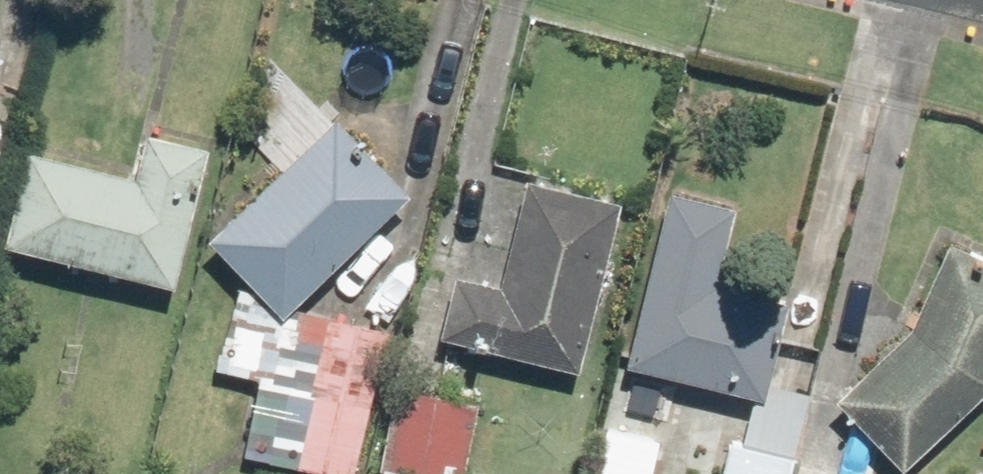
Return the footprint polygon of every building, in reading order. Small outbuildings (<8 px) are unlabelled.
[(0,27),(0,81),(11,30),(0,27)] [(343,113),(214,231),(286,309),(415,190),(343,113)] [(140,173),(33,147),(11,235),(179,278),(213,143),(152,127),(140,173)] [(623,204),(537,182),(512,282),(468,271),(453,330),(582,363),(623,204)] [(716,282),(735,202),(672,187),(632,358),(771,391),(792,300),(716,282)] [(954,242),(926,314),(840,392),(907,466),(982,393),(982,253),(954,242)] [(236,301),(223,365),(264,373),(247,458),(325,473),(366,473),(394,333),(236,301)] [(397,384),(383,467),(424,473),(465,473),(478,398),(397,384)] [(804,451),(813,410),(762,398),(753,440),(734,435),(725,473),(798,473),(804,451)] [(613,405),(598,473),(660,473),(668,433),(644,428),(647,412),(613,405)] [(798,473),(858,473),(860,465),(804,451),(798,473)]
